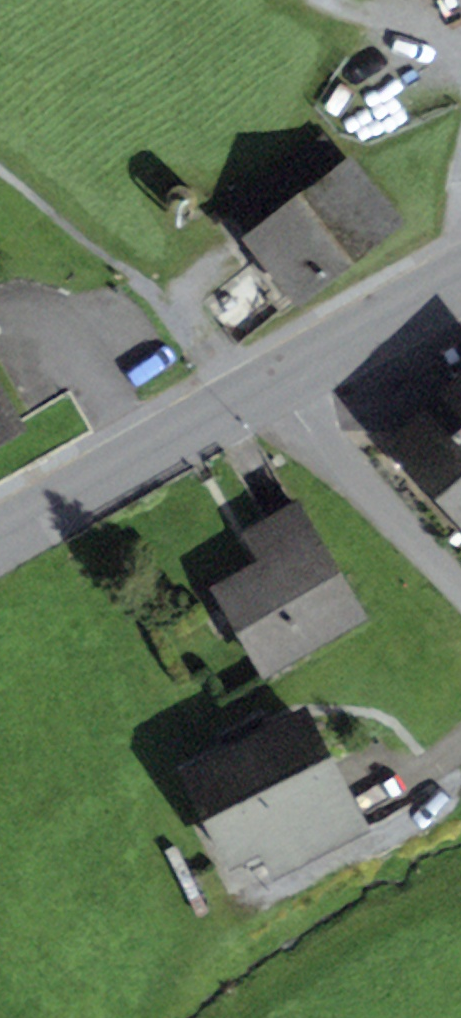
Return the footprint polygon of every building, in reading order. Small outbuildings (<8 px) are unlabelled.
[(236,180),(218,194),(297,295),(392,221),(325,135),(248,195),(236,180)] [(193,209),(195,198),(189,188),(178,185),(168,192),(165,203),(172,213),(183,215),(193,209)] [(405,439),(460,502),(460,390),(405,439)] [(11,428),(0,409),(0,434),(11,428)] [(295,508),(246,535),(264,566),(312,538),(295,508)] [(447,534),(460,549),(460,522),(447,534)] [(447,534),(446,535),(460,552),(460,549),(447,534)] [(216,593),(261,671),(357,616),(312,538),(264,566),(216,593)] [(301,720),(267,737),(259,722),(226,739),(234,754),(197,773),(208,794),(225,827),(215,832),(228,858),(262,841),(342,800),(301,720)] [(215,832),(225,827),(208,794),(198,799),(215,832)] [(276,869),(314,849),(356,828),(342,800),(262,841),(276,869)]
